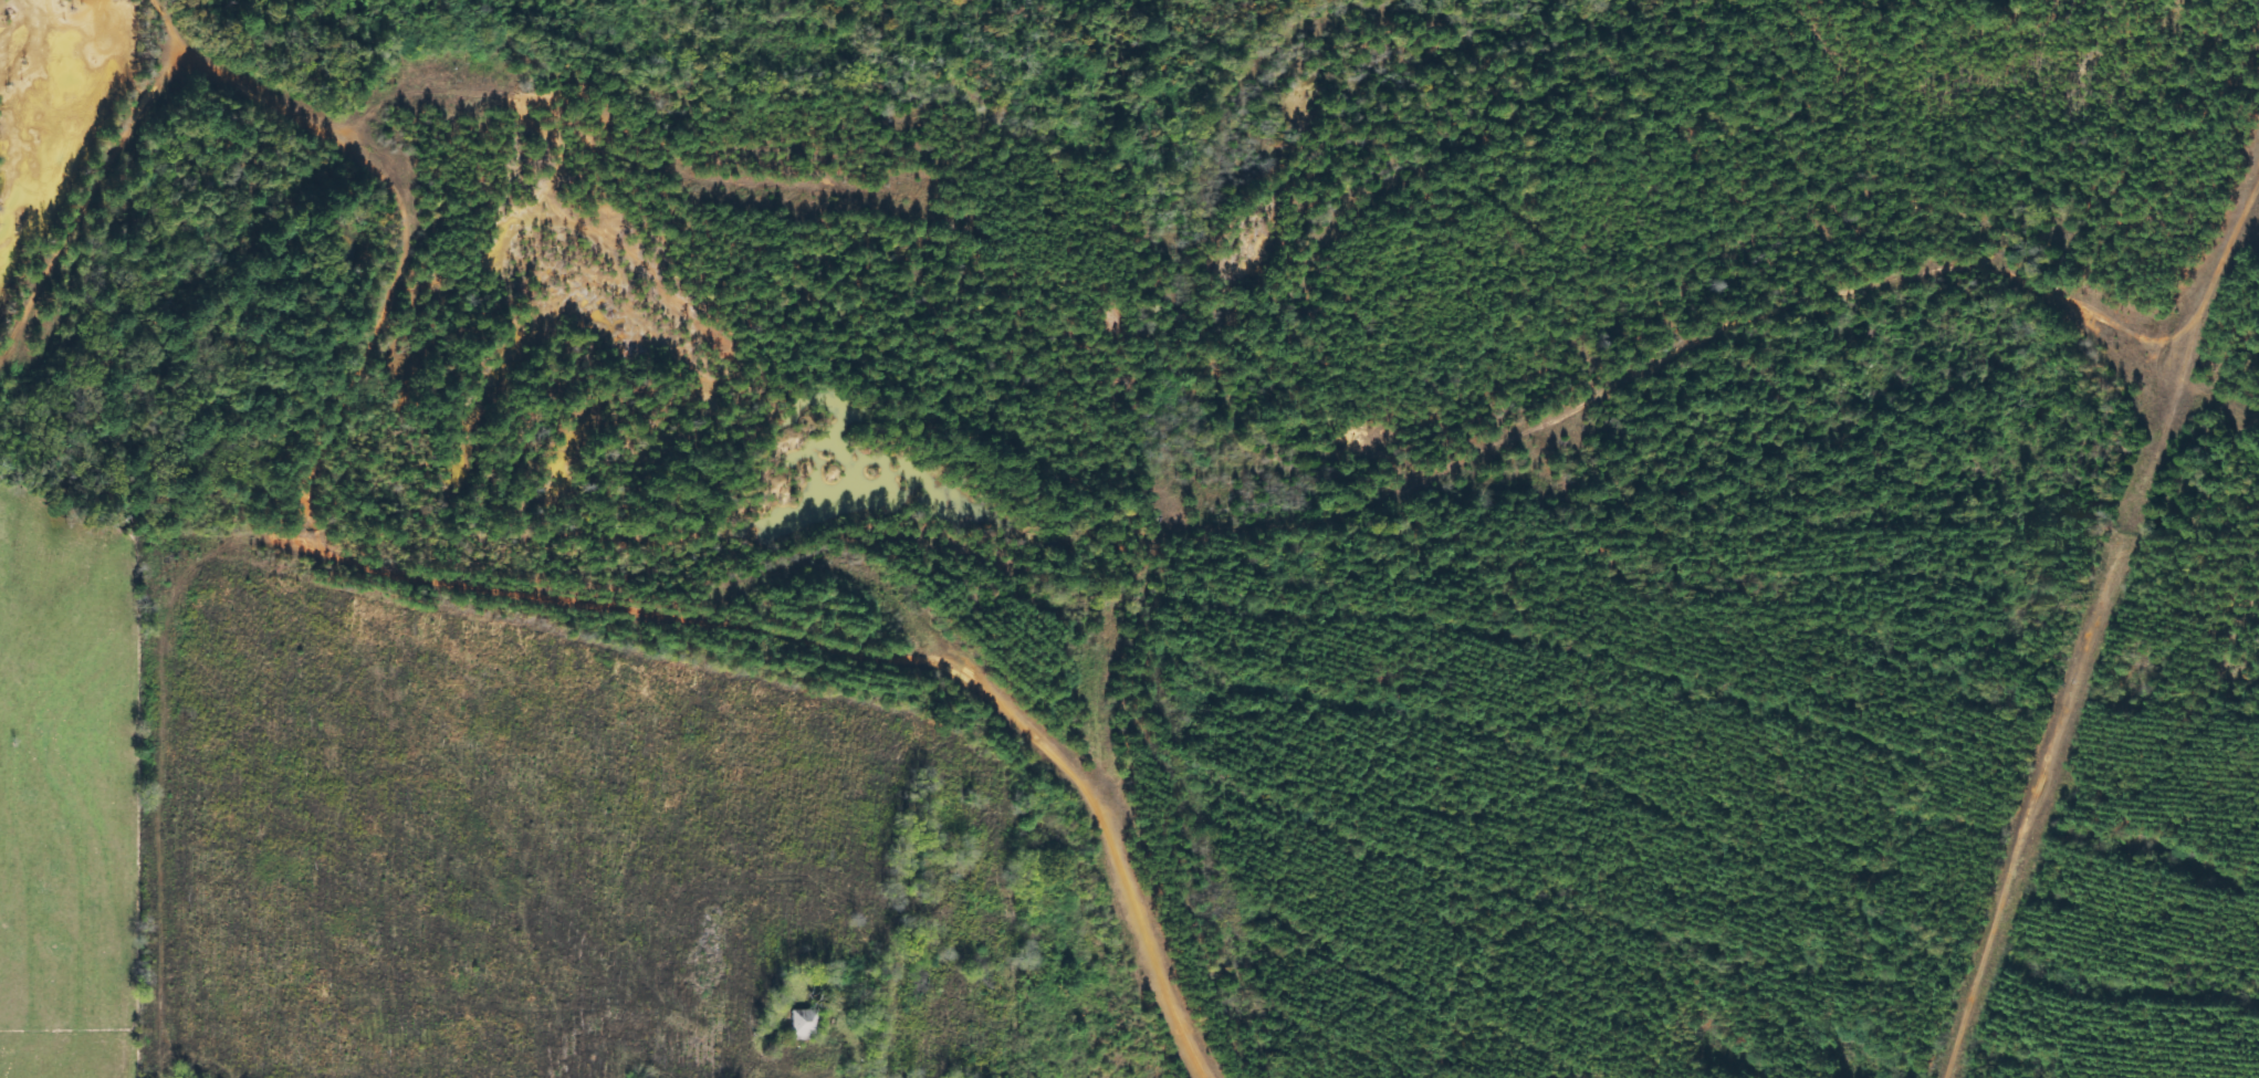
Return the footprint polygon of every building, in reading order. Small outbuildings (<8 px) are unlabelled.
[(817,1011),(791,1011),(792,1041),(817,1041),(817,1011)]
